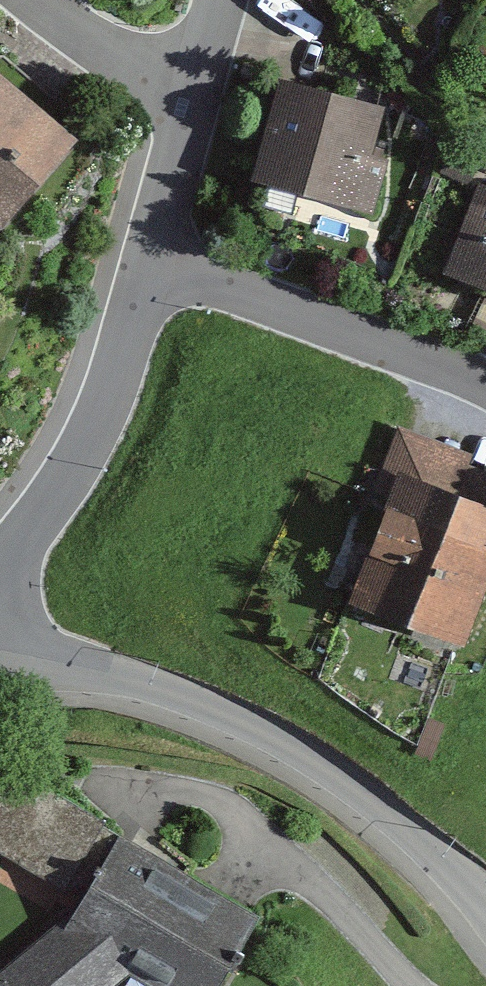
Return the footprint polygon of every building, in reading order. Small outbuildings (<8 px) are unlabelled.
[(9,228),(83,141),(0,71),(0,221),(9,228)] [(384,106),(278,80),(248,196),(374,228),(389,169),(371,159),(384,106)] [(472,190),(441,276),(485,292),(485,195),(472,190)] [(395,437),(372,501),(389,508),(350,610),(459,651),(485,577),(485,471),(395,437)] [(10,774),(0,795),(0,862),(77,899),(114,824),(10,774)] [(117,835),(77,924),(0,980),(0,985),(1,985),(224,985),(257,908),(117,835)]
